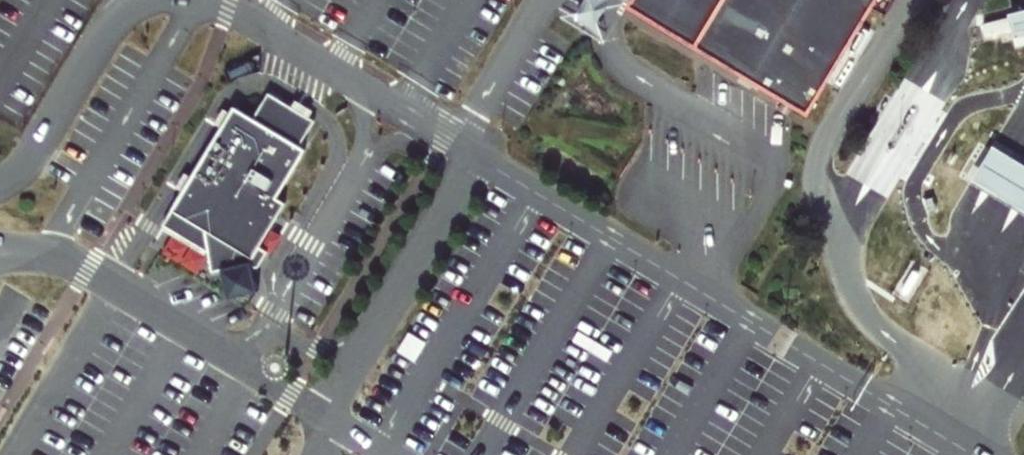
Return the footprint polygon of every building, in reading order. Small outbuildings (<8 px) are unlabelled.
[(566,14),(610,39),(632,0),(574,0),(566,14)] [(812,105),(874,0),(633,0),(812,105)] [(983,24),(987,36),(1011,29),(1007,16),(983,24)] [(254,117),(235,106),(167,223),(211,250),(212,271),(223,269),(230,298),(259,291),(254,268),(259,267),(268,252),(260,246),(287,200),(279,196),(307,148),(300,144),(254,117)] [(992,145),(973,179),(1023,210),(1023,164),(992,145)]
